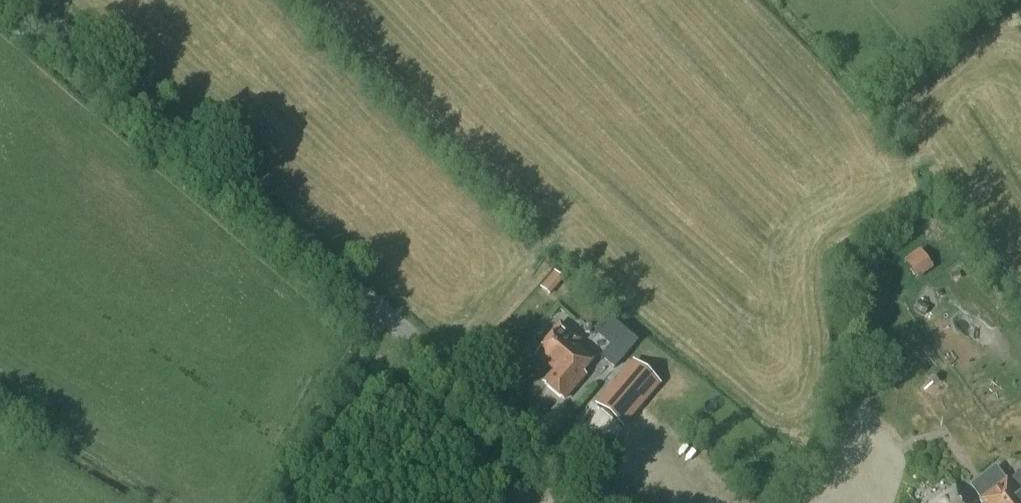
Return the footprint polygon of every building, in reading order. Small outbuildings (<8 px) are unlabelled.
[(914,278),(933,271),(925,250),(907,256),(914,278)] [(554,271),(540,285),(549,294),(563,279),(554,271)] [(604,332),(622,347),(625,335),(611,323),(604,332)] [(543,343),(544,346),(535,356),(547,366),(554,372),(543,384),(562,400),(583,376),(580,373),(591,361),(573,345),(577,341),(558,325),(543,343)] [(595,351),(612,365),(625,350),(608,335),(595,351)] [(630,337),(628,351),(637,352),(639,338),(630,337)] [(622,425),(658,383),(634,362),(598,404),(622,425)] [(1017,497),(1007,483),(979,502),(980,502),(1020,502),(1020,494),(1017,497)] [(955,488),(935,502),(966,502),(955,488)]
